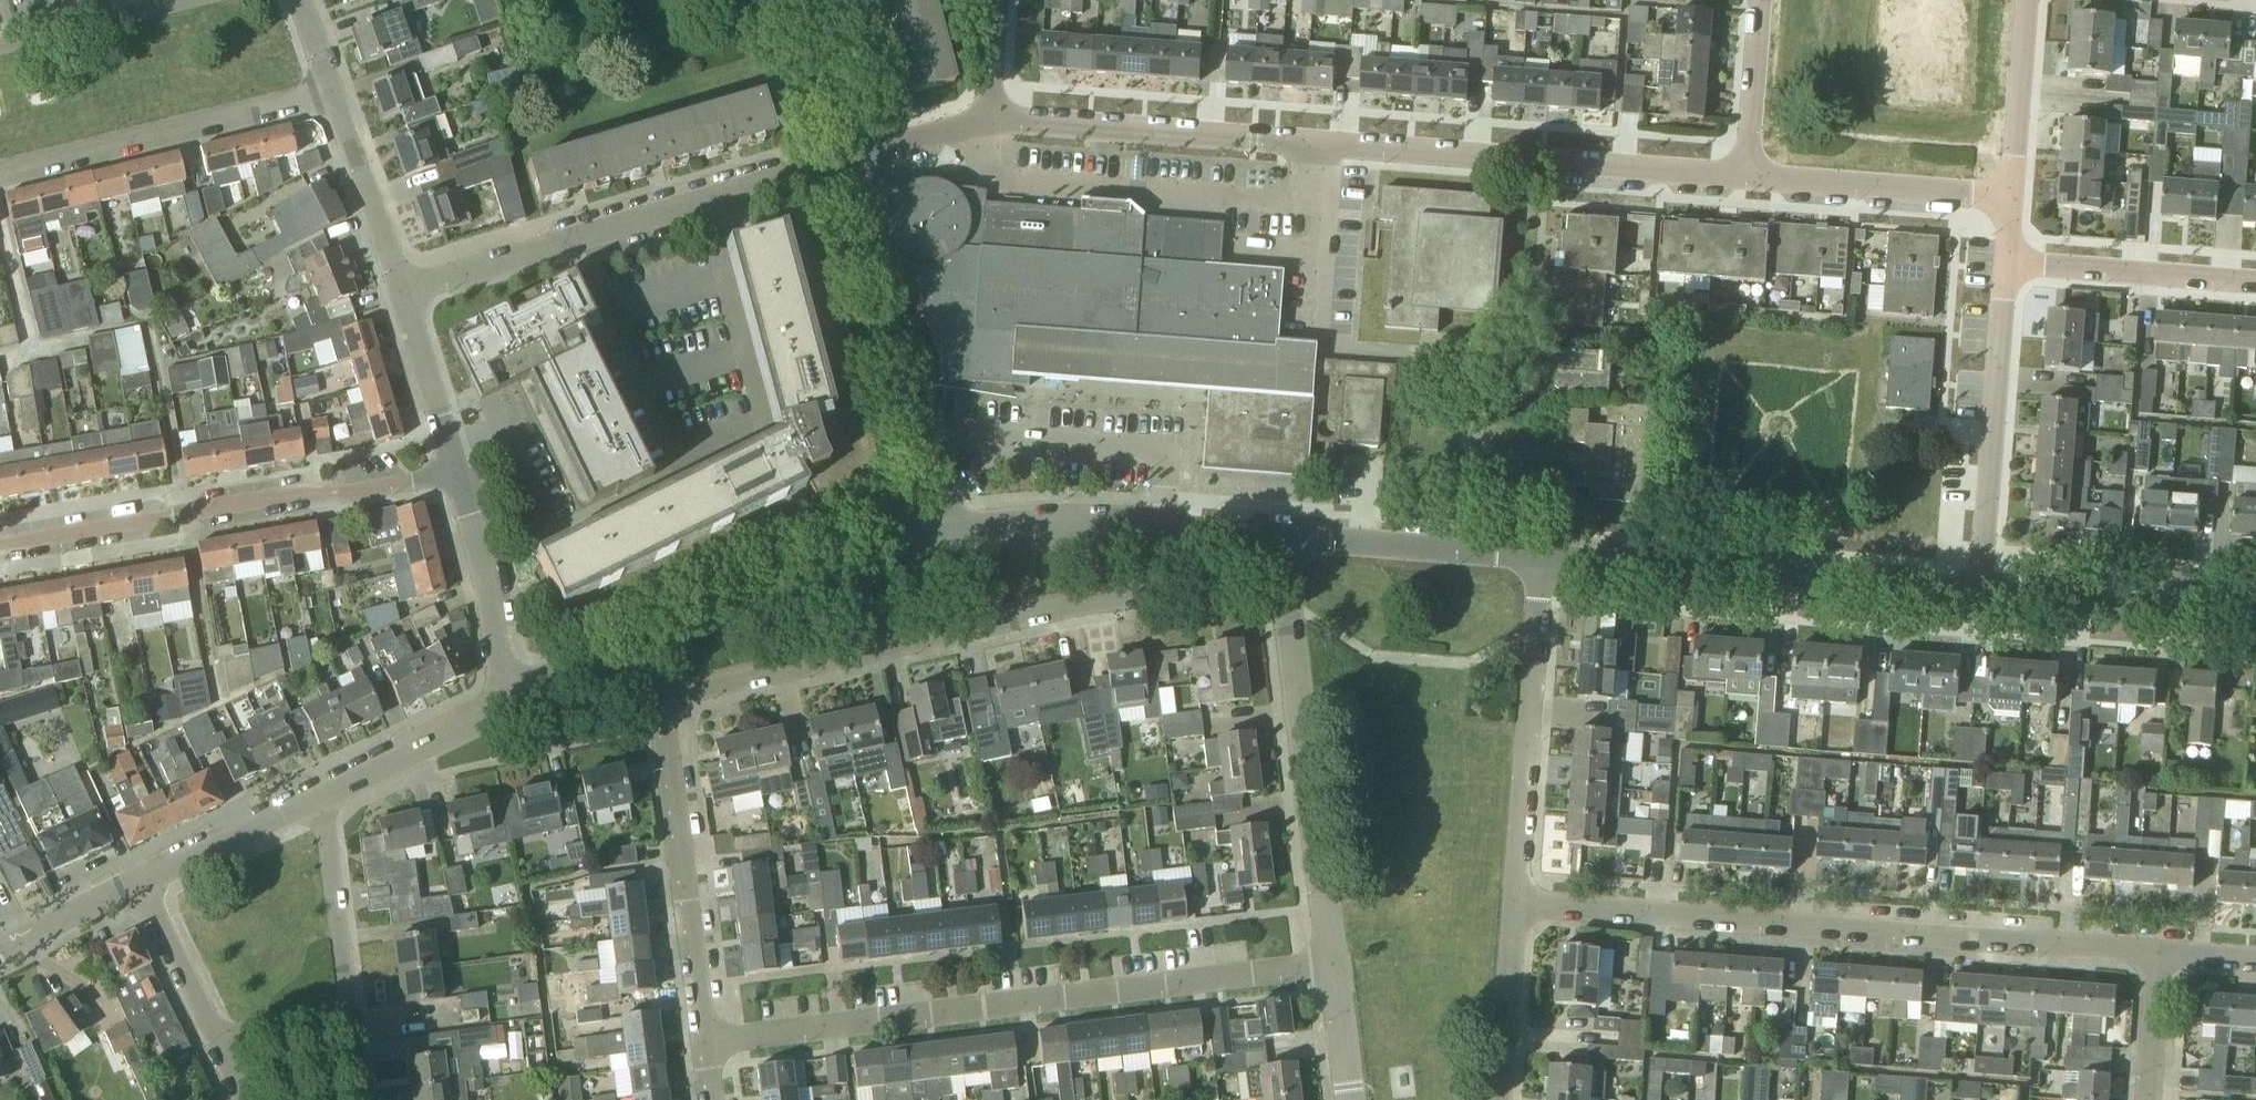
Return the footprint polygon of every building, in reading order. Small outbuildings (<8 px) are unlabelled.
[(407,13),(438,3),(437,0),(403,0),(407,13)] [(505,16),(500,0),(475,0),(483,24),(505,16)] [(693,10),(700,8),(701,12),(709,9),(708,5),(729,0),(690,0),(693,10)] [(892,15),(932,4),(931,0),(888,0),(892,15)] [(1071,13),(1072,0),(1062,0),(1062,12),(1071,13)] [(1071,13),(1082,13),(1083,0),(1072,0),(1071,13)] [(1126,0),(1115,0),(1114,17),(1125,17),(1126,0)] [(1125,17),(1136,18),(1138,0),(1126,0),(1125,17)] [(1248,11),(1259,12),(1260,0),(1249,0),(1248,11)] [(1259,12),(1270,13),(1271,4),(1271,0),(1260,0),(1259,12)] [(1312,15),(1313,0),(1302,0),(1301,14),(1312,15)] [(1312,15),(1322,16),(1324,0),(1313,0),(1312,15)] [(1343,18),(1353,19),(1354,9),(1355,0),(1345,0),(1343,18)] [(1369,10),(1370,0),(1355,0),(1354,9),(1369,10)] [(1394,0),(1384,0),(1383,12),(1393,13),(1394,0)] [(1393,13),(1404,14),(1405,0),(1394,0),(1393,13)] [(1569,7),(1579,8),(1580,0),(1543,0),(1543,5),(1569,7)] [(1579,8),(1590,9),(1591,0),(1580,0),(1579,8)] [(1606,10),(1622,11),(1622,0),(1607,0),(1606,10)] [(892,15),(901,48),(904,59),(913,94),(931,89),(935,88),(953,83),(932,4),(892,15)] [(1447,6),(1428,5),(1426,25),(1445,26),(1447,6)] [(1447,6),(1445,26),(1456,27),(1458,7),(1447,6)] [(1630,6),(1628,34),(1648,36),(1650,8),(1630,6)] [(1662,37),(1710,41),(1713,12),(1680,10),(1678,37),(1662,36),(1662,37)] [(390,67),(419,57),(421,56),(421,55),(415,39),(408,42),(397,12),(353,27),(354,28),(365,59),(364,59),(365,60),(385,54),(390,67)] [(1527,13),(1517,12),(1515,31),(1526,32),(1527,13)] [(1527,13),(1526,32),(1537,33),(1539,14),(1527,13)] [(2072,44),(2113,47),(2115,17),(2074,14),(2074,17),(2072,44)] [(1579,36),(1580,16),(1555,15),(1554,35),(1579,36)] [(1580,16),(1579,36),(1590,37),(1591,17),(1580,16)] [(2163,21),(2150,21),(2150,20),(2147,50),(2161,51),(2163,21)] [(2159,70),(2157,97),(2156,109),(2155,123),(2196,126),(2197,112),(2170,110),(2172,75),(2174,76),(2175,71),(2178,71),(2178,76),(2199,78),(2204,25),(2177,23),(2174,52),(2161,51),(2159,70)] [(2232,27),(2204,25),(2199,78),(2199,83),(2214,84),(2216,61),(2229,62),(2232,27)] [(1648,36),(1628,34),(1627,48),(1631,49),(1631,44),(1647,46),(1648,36)] [(1067,71),(1070,38),(1043,36),(1040,69),(1067,71)] [(1660,64),(1708,67),(1710,41),(1662,37),(1660,64)] [(1093,73),(1096,40),(1070,38),(1067,71),(1093,73)] [(1120,75),(1122,42),(1096,40),(1093,73),(1120,75)] [(1146,77),(1149,44),(1122,42),(1120,75),(1146,77)] [(1149,44),(1146,77),(1173,79),(1175,46),(1149,44)] [(1365,49),(1350,48),(1348,79),(1361,80),(1360,93),(1387,95),(1389,63),(1390,45),(1378,44),(1376,62),(1364,61),(1365,49)] [(2113,47),(2072,44),(2072,45),(2067,44),(2066,60),(2071,61),(2070,70),(2069,73),(2111,76),(2124,77),(2127,48),(2113,47)] [(451,45),(421,55),(421,56),(419,57),(425,73),(457,62),(451,45)] [(1175,46),(1173,79),(1200,81),(1203,48),(1175,46)] [(1335,78),(1348,79),(1350,48),(1335,46),(1334,59),(1309,57),(1306,89),(1334,91),(1335,78)] [(1482,83),(1483,61),(1485,47),(1468,46),(1466,68),(1442,67),(1440,99),(1467,102),(1469,82),(1482,83)] [(1428,66),(1416,65),(1414,97),(1440,99),(1442,67),(1444,48),(1430,47),(1428,66)] [(1868,53),(1863,115),(1980,124),(1985,65),(1949,62),(1949,52),(1879,47),(1872,47),(1871,47),(1869,49),(1868,50),(1868,53)] [(1253,85),(1256,52),(1229,50),(1226,83),(1253,85)] [(1253,85),(1280,87),(1283,55),(1256,52),(1253,85)] [(1309,57),(1283,55),(1280,87),(1306,89),(1309,57)] [(1602,74),(1617,75),(1618,63),(1603,62),(1602,74)] [(1387,95),(1414,97),(1416,65),(1389,63),(1387,95)] [(1708,67),(1660,64),(1658,89),(1663,90),(1706,94),(1708,67)] [(487,75),(490,87),(516,80),(513,68),(487,75)] [(2130,94),(2157,97),(2159,70),(2155,70),(2154,83),(2131,81),(2130,94)] [(1521,106),(1523,73),(1496,71),(1493,104),(1521,106)] [(1523,73),(1521,106),(1548,108),(1550,75),(1523,73)] [(384,116),(401,111),(409,108),(405,119),(404,119),(406,125),(433,116),(433,115),(440,113),(434,97),(423,101),(414,74),(401,79),(400,77),(374,86),(384,116)] [(1576,77),(1573,110),(1600,112),(1601,101),(1615,102),(1617,75),(1602,74),(1601,79),(1576,77)] [(1550,75),(1548,108),(1573,110),(1576,77),(1550,75)] [(1625,76),(1625,87),(1643,89),(1644,77),(1625,76)] [(1625,87),(1623,113),(1641,115),(1643,89),(1625,87)] [(1672,105),(1671,117),(1704,120),(1706,94),(1663,90),(1662,104),(1672,105)] [(2130,94),(2129,107),(2156,109),(2157,97),(2130,94)] [(740,145),(773,135),(762,95),(683,118),(695,158),(740,145)] [(2196,126),(2197,126),(2223,128),(2237,129),(2239,103),(2226,102),(2225,114),(2197,112),(2196,126)] [(2252,104),(2239,103),(2237,129),(2250,130),(2252,104)] [(2155,123),(2156,109),(2129,107),(2104,105),(2103,124),(2106,124),(2107,119),(2155,123)] [(410,137),(393,143),(405,176),(449,161),(434,117),(406,126),(410,137)] [(695,158),(683,118),(606,141),(618,180),(695,158)] [(2104,154),(2104,153),(2120,155),(2122,127),(2106,125),(2106,124),(2103,124),(2066,121),(2063,150),(2104,154)] [(2196,126),(2155,123),(2150,176),(2165,177),(2168,133),(2196,135),(2197,126),(2196,126)] [(288,126),(258,133),(272,189),(282,184),(275,159),(295,154),(288,126)] [(2233,183),(2237,129),(2223,128),(2220,164),(2219,182),(2233,183)] [(2250,130),(2237,129),(2233,183),(2246,184),(2250,130)] [(272,189),(258,133),(229,140),(236,168),(250,165),(258,197),(272,189)] [(481,146),(454,156),(460,173),(508,157),(503,138),(481,146)] [(211,175),(214,187),(218,186),(219,187),(240,182),(236,169),(236,168),(229,140),(200,147),(207,176),(211,175)] [(569,195),(618,180),(606,141),(528,164),(540,204),(569,195)] [(2063,150),(2061,179),(2102,182),(2104,154),(2063,150)] [(317,151),(295,158),(294,158),(299,176),(322,164),(317,151)] [(160,202),(182,196),(181,195),(185,195),(182,182),(186,181),(178,153),(149,160),(160,202)] [(426,237),(442,232),(471,222),(461,191),(489,181),(496,179),(513,173),(508,157),(460,173),(438,180),(442,191),(414,201),(426,237)] [(159,202),(160,202),(149,160),(120,167),(127,195),(129,206),(158,199),(159,202)] [(2216,221),(2219,182),(2220,164),(2193,163),(2192,183),(2189,219),(2216,221)] [(120,167),(91,174),(98,202),(127,195),(120,167)] [(2128,184),(2141,185),(2142,171),(2129,170),(2128,184)] [(496,179),(489,181),(505,226),(525,220),(522,208),(513,173),(496,179)] [(98,202),(91,174),(63,181),(74,226),(87,223),(84,214),(100,210),(98,202)] [(2058,209),(2100,212),(2113,213),(2115,184),(2102,183),(2102,182),(2061,179),(2058,209)] [(34,188),(43,225),(45,233),(74,226),(63,181),(34,188)] [(258,265),(284,251),(345,219),(326,181),(269,210),(275,220),(282,234),(277,237),(236,258),(208,273),(219,290),(259,267),(258,265)] [(2161,217),(2189,219),(2192,183),(2164,181),(2161,217)] [(2128,184),(2125,214),(2139,215),(2141,185),(2128,184)] [(218,186),(214,187),(201,191),(208,217),(212,216),(224,210),(219,187),(218,186)] [(932,344),(974,348),(1030,352),(1029,367),(1092,372),(1093,365),(1096,363),(1095,362),(1109,350),(1110,351),(1113,348),(1113,343),(1122,216),(1127,216),(1128,205),(1080,201),(1079,210),(973,202),(974,192),(975,192),(975,190),(930,187),(919,187),(909,192),(900,199),(895,206),(892,215),(891,225),(893,236),(899,246),(907,254),(932,344)] [(49,249),(45,233),(43,225),(34,188),(5,195),(16,241),(19,240),(21,250),(25,249),(33,254),(49,249)] [(1383,188),(1382,208),(1400,210),(1399,223),(1394,223),(1388,307),(1386,307),(1386,312),(1387,312),(1386,328),(1386,329),(1421,332),(1422,319),(1439,321),(1440,309),(1507,314),(1507,312),(1493,311),(1500,227),(1490,227),(1492,197),(1383,188)] [(2243,223),(2255,224),(2255,189),(2246,188),(2243,223)] [(181,195),(182,196),(190,229),(199,224),(204,218),(197,192),(185,195),(181,195)] [(1569,218),(1569,223),(1568,235),(1559,234),(1557,254),(1566,255),(1565,271),(1607,274),(1607,273),(1616,273),(1618,223),(1655,226),(1656,215),(1594,211),(1594,220),(1588,219),(1585,216),(1582,219),(1569,218)] [(1122,216),(1113,343),(1133,345),(1143,217),(1127,216),(1122,216)] [(1143,217),(1133,345),(1154,346),(1163,219),(1143,217)] [(1658,272),(1711,277),(1715,229),(1699,228),(1700,219),(1680,217),(1679,226),(1662,225),(1658,272)] [(1163,219),(1154,346),(1212,351),(1219,267),(1222,223),(1163,219)] [(1765,282),(1766,273),(1769,233),(1752,232),(1753,223),(1733,221),(1732,230),(1715,229),(1711,277),(1765,282)] [(1769,233),(1766,273),(1792,275),(1796,226),(1791,226),(1769,224),(1769,233)] [(1800,226),(1796,226),(1792,275),(1818,277),(1822,226),(1822,228),(1800,227),(1800,226)] [(1822,226),(1818,277),(1845,279),(1849,230),(1823,228),(1823,227),(1822,226)] [(859,409),(827,418),(777,231),(732,243),(785,439),(538,560),(559,602),(801,482),(796,473),(802,470),(820,506),(878,477),(859,409)] [(1856,231),(1855,241),(1865,242),(1866,232),(1856,231)] [(1889,233),(1887,260),(1887,261),(1939,264),(1937,264),(1939,237),(1918,236),(1915,232),(1912,235),(1889,233)] [(313,285),(354,268),(350,256),(342,260),(337,249),(330,251),(323,234),(286,255),(293,274),(288,280),(285,287),(287,295),(313,285)] [(152,236),(139,239),(142,252),(155,249),(152,236)] [(1645,240),(1644,251),(1653,251),(1654,241),(1645,240)] [(1643,261),(1653,262),(1653,251),(1644,251),(1643,261)] [(1939,264),(1887,261),(1885,287),(1935,291),(1937,265),(1939,265),(1939,264)] [(1219,267),(1212,351),(1232,352),(1239,269),(1219,267)] [(359,280),(354,268),(313,285),(318,297),(303,304),(308,314),(291,320),(297,333),(325,324),(355,314),(348,297),(355,294),(351,283),(359,280)] [(1232,352),(1252,354),(1259,271),(1239,269),(1232,352)] [(122,276),(131,307),(138,312),(155,309),(146,270),(122,276)] [(1556,270),(1554,297),(1605,301),(1607,274),(1565,271),(1556,270)] [(1259,271),(1252,354),(1273,356),(1280,272),(1259,271)] [(594,315),(577,282),(573,272),(448,334),(474,386),(514,367),(520,382),(517,384),(579,511),(613,494),(614,496),(651,478),(588,349),(602,341),(591,316),(594,315)] [(1862,274),(1853,274),(1852,284),(1861,285),(1862,274)] [(98,326),(94,308),(87,280),(58,287),(69,333),(90,328),(98,326)] [(1861,285),(1852,284),(1851,295),(1860,296),(1861,285)] [(69,333),(58,287),(29,294),(39,337),(43,339),(69,333)] [(1935,291),(1885,287),(1883,314),(1933,318),(1935,291)] [(1683,304),(1684,294),(1673,293),(1673,303),(1683,304)] [(1641,294),(1640,304),(1649,305),(1650,295),(1641,294)] [(1683,304),(1694,304),(1694,295),(1684,294),(1683,304)] [(1552,324),(1603,328),(1605,301),(1554,297),(1552,324)] [(1819,299),(1818,314),(1846,316),(1847,301),(1819,299)] [(119,302),(94,308),(98,326),(124,321),(121,307),(119,302)] [(1789,312),(1790,303),(1779,302),(1779,311),(1789,312)] [(1790,303),(1789,312),(1800,312),(1800,304),(1790,303)] [(1649,305),(1640,304),(1639,315),(1648,316),(1649,305)] [(1725,314),(1735,315),(1736,306),(1726,305),(1725,314)] [(1736,306),(1735,315),(1746,316),(1747,307),(1736,306)] [(2048,340),(2082,343),(2084,314),(2050,311),(2048,340)] [(161,323),(167,335),(171,343),(188,335),(178,314),(161,323)] [(2154,344),(2157,344),(2156,361),(2181,363),(2182,346),(2181,346),(2184,316),(2156,314),(2154,344)] [(2189,364),(2207,366),(2211,319),(2184,316),(2181,346),(2182,346),(2191,347),(2189,364)] [(2125,317),(2123,339),(2123,344),(2136,345),(2138,318),(2125,317)] [(2207,366),(2234,368),(2238,321),(2211,319),(2207,366)] [(2234,368),(2247,369),(2248,352),(2255,352),(2255,322),(2238,321),(2234,368)] [(325,324),(297,333),(282,337),(285,356),(314,349),(312,344),(330,339),(337,363),(349,360),(378,350),(369,322),(341,332),(329,336),(325,324)] [(19,344),(14,324),(0,328),(0,348),(19,344)] [(139,327),(113,332),(116,345),(141,340),(139,327)] [(87,336),(91,359),(118,355),(116,345),(113,332),(87,336)] [(1892,338),(1888,387),(1886,409),(1929,412),(1935,341),(1892,338)] [(118,355),(118,359),(144,354),(141,340),(116,345),(118,355)] [(2082,343),(2048,340),(2046,370),(2080,372),(2082,343)] [(237,347),(238,351),(244,378),(258,375),(252,344),(237,347)] [(942,380),(971,383),(974,348),(932,344),(942,380)] [(974,348),(971,383),(1027,387),(1029,367),(1030,352),(974,348)] [(1612,353),(1585,351),(1581,351),(1574,349),(1567,350),(1547,349),(1545,380),(1553,380),(1555,385),(1559,389),(1564,391),(1609,394),(1612,353)] [(386,380),(378,350),(349,360),(358,388),(386,380)] [(118,360),(120,377),(148,372),(144,354),(118,359),(118,360)] [(228,376),(224,357),(202,361),(205,380),(228,376)] [(41,363),(47,389),(61,386),(56,360),(41,363)] [(203,389),(199,361),(197,362),(197,363),(167,368),(171,394),(184,392),(203,389)] [(27,366),(33,392),(47,389),(41,363),(27,366)] [(39,429),(33,392),(27,366),(14,369),(5,378),(10,401),(19,399),(25,432),(39,429)] [(2157,371),(2143,370),(2140,414),(2151,415),(2152,398),(2155,399),(2157,371)] [(1209,387),(1208,389),(1206,415),(1215,416),(1211,470),(1305,477),(1312,376),(1300,375),(1251,371),(1249,390),(1209,387)] [(297,399),(320,394),(316,375),(293,380),(297,399)] [(2096,389),(2123,391),(2124,378),(2097,376),(2096,389)] [(1340,418),(1338,444),(1378,447),(1383,381),(1330,377),(1327,417),(1340,418)] [(346,407),(348,413),(350,422),(395,409),(386,380),(358,388),(362,402),(346,407)] [(291,385),(275,388),(277,404),(294,402),(291,385)] [(2096,389),(2095,402),(2131,405),(2133,392),(2123,391),(2096,389)] [(2088,434),(2090,404),(2043,401),(2041,429),(2075,432),(2075,433),(2088,434)] [(2203,419),(2204,402),(2192,401),(2191,418),(2203,419)] [(2204,402),(2203,419),(2214,420),(2216,403),(2204,402)] [(1600,491),(1599,500),(1642,503),(1647,431),(1668,432),(1668,435),(1669,435),(1671,408),(1609,404),(1607,426),(1588,425),(1589,411),(1564,409),(1562,442),(1586,444),(1585,462),(1574,461),(1572,489),(1600,491)] [(244,469),(274,464),(265,418),(266,417),(264,405),(249,408),(252,420),(236,423),(237,427),(244,469)] [(395,409),(350,422),(354,434),(371,429),(376,445),(403,437),(395,409)] [(100,413),(91,415),(93,429),(103,428),(100,413)] [(265,418),(274,464),(304,458),(299,430),(282,433),(279,415),(266,417),(265,418)] [(326,419),(311,421),(313,432),(327,429),(326,419)] [(130,446),(136,474),(166,469),(158,422),(129,427),(129,428),(132,446),(130,446)] [(2150,439),(2151,423),(2139,422),(2134,471),(2148,472),(2151,439),(2150,439)] [(219,424),(208,426),(215,474),(244,469),(237,427),(220,430),(219,424)] [(186,479),(215,474),(208,426),(194,428),(195,434),(181,436),(184,450),(181,450),(186,479)] [(98,434),(106,480),(136,474),(130,446),(132,446),(129,428),(98,434)] [(327,429),(313,432),(317,456),(332,454),(327,429)] [(2075,432),(2041,429),(2038,458),(2073,461),(2075,433),(2075,432)] [(2237,430),(2223,429),(2222,442),(2221,456),(2219,483),(2232,484),(2234,467),(2237,430)] [(71,443),(78,485),(106,480),(98,434),(70,439),(71,443)] [(41,448),(49,490),(78,485),(71,443),(41,448)] [(49,490),(41,448),(12,453),(19,495),(49,490)] [(2111,452),(2110,464),(2127,466),(2127,453),(2111,452)] [(0,455),(0,498),(19,495),(12,453),(0,455)] [(2217,501),(2219,483),(2221,456),(2207,455),(2205,482),(2173,479),(2169,531),(2198,533),(2200,500),(2217,501)] [(2073,461),(2038,458),(2036,487),(2088,491),(2091,463),(2073,461)] [(2127,466),(2110,464),(2109,476),(2126,477),(2127,466)] [(2144,477),(2142,495),(2140,529),(2169,531),(2173,479),(2144,477)] [(2236,484),(2234,502),(2231,536),(2255,538),(2255,486),(2236,484)] [(2088,491),(2036,487),(2034,516),(2054,517),(2054,524),(2057,529),(2121,534),(2124,494),(2103,492),(2102,506),(2087,504),(2088,491)] [(371,549),(389,544),(430,534),(423,504),(395,511),(398,524),(373,531),(374,537),(369,539),(371,549)] [(343,518),(328,521),(333,550),(333,551),(334,558),(349,555),(350,555),(343,518)] [(315,523),(285,528),(293,575),(307,573),(304,554),(320,552),(315,523)] [(285,528),(255,534),(263,576),(263,580),(280,577),(293,575),(285,528)] [(255,534),(227,539),(234,580),(234,581),(263,576),(255,534)] [(405,553),(409,569),(438,562),(430,534),(389,544),(392,556),(405,553)] [(227,539),(197,544),(205,585),(234,580),(227,539)] [(349,555),(334,558),(336,569),(346,567),(351,565),(350,555),(349,555)] [(189,601),(187,588),(182,560),(151,565),(156,593),(157,593),(159,607),(189,601)] [(409,569),(392,573),(399,601),(416,597),(416,598),(445,591),(438,562),(409,569)] [(151,565),(123,570),(128,598),(156,593),(151,565)] [(100,603),(128,598),(123,570),(94,575),(100,603)] [(332,570),(322,572),(318,573),(321,589),(326,588),(326,589),(335,587),(332,570)] [(73,626),(75,636),(84,634),(82,621),(102,617),(99,603),(100,603),(94,575),(66,580),(74,625),(73,626)] [(66,580),(36,586),(41,613),(54,611),(57,628),(73,626),(74,625),(66,580)] [(41,613),(36,586),(6,591),(15,634),(29,631),(26,616),(41,613)] [(15,636),(15,634),(6,591),(0,592),(0,638),(15,636)] [(363,610),(369,634),(400,621),(395,602),(363,610)] [(434,605),(414,614),(409,617),(416,631),(440,619),(434,605)] [(308,610),(301,611),(303,626),(310,624),(308,610)] [(439,646),(427,652),(443,686),(444,686),(447,686),(453,683),(454,681),(464,676),(442,629),(433,633),(439,646)] [(385,655),(392,652),(398,665),(384,671),(400,706),(402,705),(405,706),(411,703),(413,700),(421,696),(394,639),(390,630),(369,641),(376,654),(383,651),(385,655)] [(1585,643),(1582,670),(1615,672),(1615,673),(1634,674),(1637,636),(1615,634),(1615,643),(1584,640),(1584,643),(1585,643)] [(403,635),(394,639),(421,696),(431,692),(434,692),(440,689),(441,687),(443,686),(427,652),(414,658),(403,635)] [(309,656),(307,641),(305,636),(285,640),(292,672),(311,663),(309,656)] [(317,637),(307,641),(309,656),(320,652),(317,637)] [(1668,638),(1666,660),(1665,673),(1679,674),(1682,639),(1668,638)] [(1708,679),(1726,680),(1730,644),(1699,642),(1699,640),(1698,640),(1696,660),(1686,659),(1686,658),(1685,658),(1683,678),(1686,682),(1708,683),(1708,679)] [(1209,660),(1211,675),(1243,671),(1241,657),(1242,657),(1242,651),(1240,651),(1239,644),(1241,644),(1240,642),(1191,648),(1193,662),(1209,660)] [(1726,695),(1759,698),(1761,677),(1763,645),(1762,645),(1762,647),(1731,645),(1731,643),(1730,642),(1730,644),(1726,680),(1726,695)] [(25,659),(22,643),(12,645),(15,661),(25,659)] [(231,644),(215,647),(214,647),(217,660),(224,659),(229,692),(254,682),(254,680),(249,655),(233,657),(231,644)] [(249,655),(254,680),(284,669),(279,645),(248,651),(249,655)] [(1792,686),(1825,688),(1826,688),(1828,650),(1828,652),(1797,650),(1797,647),(1796,647),(1792,686)] [(1153,656),(1156,682),(1168,680),(1166,664),(1178,662),(1176,650),(1153,653),(1153,656)] [(1829,650),(1828,650),(1826,688),(1825,688),(1824,702),(1857,704),(1861,652),(1860,652),(1860,655),(1829,652),(1829,650)] [(1160,716),(1161,715),(1156,682),(1153,656),(1140,657),(1140,655),(1107,659),(1113,710),(1114,711),(1116,710),(1118,724),(1144,719),(1160,717),(1160,716)] [(1924,696),(1927,658),(1926,658),(1926,660),(1895,657),(1895,655),(1894,655),(1891,693),(1924,696)] [(1924,696),(1956,699),(1959,660),(1958,660),(1958,662),(1927,660),(1927,658),(1924,696)] [(51,666),(54,679),(55,683),(82,677),(82,675),(79,660),(78,660),(51,666)] [(2025,662),(2005,660),(2005,666),(1993,665),(1993,662),(1992,662),(1989,701),(1990,701),(1989,707),(1994,712),(2021,714),(2022,704),(2025,662)] [(2025,667),(2025,665),(2025,662),(2022,704),(2054,706),(2057,667),(2056,667),(2056,670),(2025,667)] [(1060,665),(1029,672),(1036,705),(1067,698),(1060,665)] [(24,671),(22,671),(25,686),(54,679),(51,666),(34,669),(32,668),(26,669),(24,671)] [(16,668),(0,672),(0,693),(25,686),(22,671),(22,672),(21,667),(16,668)] [(355,684),(342,690),(359,725),(361,725),(363,725),(370,722),(371,720),(381,715),(359,668),(349,672),(355,684)] [(1613,701),(1615,673),(1615,672),(1582,670),(1582,672),(1577,672),(1576,686),(1581,687),(1580,696),(1580,699),(1613,701)] [(2071,701),(2069,737),(2068,751),(2089,753),(2092,723),(2101,724),(2117,724),(2118,706),(2120,672),(2087,670),(2084,702),(2071,701)] [(207,689),(204,671),(172,676),(181,718),(207,708),(203,691),(207,689)] [(1243,671),(1211,675),(1213,689),(1196,691),(1198,704),(1213,703),(1248,699),(1248,698),(1246,698),(1243,671)] [(1036,705),(1029,672),(993,680),(997,693),(980,697),(975,694),(965,696),(969,718),(980,763),(1011,756),(1000,712),(1036,705)] [(2120,672),(2118,706),(2117,724),(2128,725),(2135,718),(2136,707),(2153,709),(2156,675),(2120,672)] [(2211,747),(2218,676),(2183,673),(2181,705),(2192,707),(2189,745),(2211,747)] [(358,726),(359,725),(342,690),(330,696),(325,684),(316,688),(322,700),(338,735),(348,731),(351,731),(357,728),(358,726)] [(958,699),(942,702),(939,685),(909,691),(912,709),(894,713),(905,762),(937,756),(934,744),(967,738),(958,699)] [(0,703),(0,727),(2,726),(61,708),(53,686),(0,703)] [(1673,740),(1692,741),(1696,694),(1678,692),(1676,708),(1675,708),(1674,721),(1674,735),(1673,740)] [(322,700),(291,714),(304,741),(313,736),(317,745),(327,740),(330,740),(336,738),(338,735),(322,700)] [(304,741),(291,714),(286,702),(264,712),(262,708),(253,712),(255,716),(253,717),(276,764),(277,763),(276,762),(283,758),(284,760),(285,759),(288,760),(295,757),(296,755),(298,754),(294,745),(304,741)] [(180,718),(180,717),(177,704),(160,708),(163,722),(180,718)] [(1674,721),(1675,708),(1637,705),(1636,718),(1674,721)] [(153,734),(152,727),(147,707),(141,709),(142,716),(122,720),(127,740),(153,734)] [(890,790),(896,789),(903,787),(906,786),(897,743),(881,747),(872,707),(840,714),(852,767),(853,773),(885,766),(890,790)] [(1113,710),(1099,713),(1109,761),(1112,771),(1122,770),(1118,749),(1121,748),(1118,724),(1116,710),(1114,711),(1113,710)] [(1200,711),(1161,715),(1160,716),(1160,717),(1162,728),(1202,722),(1200,711)] [(215,735),(206,714),(205,713),(192,719),(208,752),(218,748),(234,783),(244,779),(247,779),(253,776),(254,774),(255,774),(239,738),(226,744),(221,732),(215,735)] [(1109,761),(1099,713),(1078,717),(1088,760),(1091,760),(1092,765),(1109,761)] [(1772,747),(1774,714),(1758,713),(1755,746),(1772,747)] [(852,767),(840,714),(808,721),(819,774),(852,767)] [(1791,715),(1774,714),(1772,747),(1789,748),(1791,715)] [(251,732),(239,738),(255,774),(257,773),(260,773),(266,770),(268,768),(269,767),(268,765),(275,762),(276,764),(253,717),(245,721),(251,732)] [(1674,721),(1636,718),(1635,731),(1674,735),(1674,721)] [(196,758),(208,752),(192,719),(181,725),(196,758)] [(1853,753),(1870,755),(1872,722),(1856,721),(1853,753)] [(1203,735),(1202,722),(1162,728),(1163,740),(1203,735)] [(1872,722),(1870,755),(1887,756),(1889,723),(1872,722)] [(2140,751),(2163,753),(2166,725),(2142,723),(2140,751)] [(106,749),(124,746),(120,725),(102,727),(106,749)] [(792,785),(787,767),(779,728),(747,735),(759,792),(791,785),(792,785)] [(1951,762),(1968,763),(1971,729),(1954,728),(1951,762)] [(1968,763),(1985,764),(1988,731),(1971,729),(1968,763)] [(1577,730),(1575,759),(1625,763),(1626,763),(1629,734),(1611,732),(1577,730)] [(1203,741),(1205,755),(1206,769),(1223,767),(1254,763),(1252,749),(1254,749),(1253,743),(1252,744),(1251,736),(1252,736),(1252,734),(1218,738),(1218,739),(1203,741)] [(715,742),(720,762),(704,766),(712,802),(759,792),(747,735),(715,742)] [(2051,735),(2047,770),(2066,771),(2068,751),(2069,737),(2051,735)] [(1658,757),(1671,758),(1673,740),(1659,739),(1658,757)] [(1682,749),(1679,790),(1694,791),(1696,767),(1692,767),(1694,750),(1682,749)] [(128,751),(127,751),(116,757),(124,775),(137,769),(128,751)] [(198,815),(222,804),(206,772),(195,777),(183,752),(171,758),(198,815)] [(1746,754),(1733,753),(1733,761),(1732,770),(1744,771),(1746,754)] [(1746,754),(1744,771),(1759,772),(1760,755),(1746,754)] [(116,757),(103,763),(111,781),(115,778),(124,775),(116,757)] [(198,815),(171,758),(160,763),(172,788),(160,794),(175,826),(198,815)] [(1573,787),(1622,791),(1625,763),(1575,759),(1573,787)] [(1809,791),(1812,760),(1799,759),(1796,791),(1809,791)] [(1850,779),(1851,764),(1851,762),(1812,760),(1809,791),(1824,793),(1825,779),(1850,780),(1850,779)] [(1257,790),(1254,763),(1223,767),(1225,781),(1208,783),(1210,798),(1259,791),(1259,790),(1257,790)] [(1867,765),(1866,765),(1865,781),(1877,781),(1878,764),(1867,763),(1867,765)] [(1890,765),(1878,764),(1877,781),(1889,782),(1890,765)] [(74,766),(43,780),(57,806),(64,818),(61,819),(82,857),(110,843),(74,766)] [(615,816),(613,808),(630,805),(621,767),(581,775),(586,794),(572,797),(574,803),(587,800),(590,813),(592,813),(594,822),(610,819),(610,816),(615,816)] [(1943,802),(1945,770),(1933,769),(1930,802),(1943,802)] [(2040,769),(2039,784),(2065,787),(2066,779),(2066,771),(2047,770),(2040,769)] [(1958,771),(1945,770),(1943,802),(1955,803),(1956,787),(1958,771)] [(1972,789),(1984,790),(1985,773),(1973,772),(1972,789)] [(150,799),(140,778),(138,773),(126,779),(153,836),(175,826),(160,794),(150,799)] [(1984,790),(1998,791),(1999,774),(1985,773),(1984,790)] [(2012,775),(2011,792),(2010,806),(2022,807),(2025,776),(2018,775),(2012,775)] [(805,781),(812,808),(819,842),(836,839),(822,777),(805,781)] [(153,836),(126,779),(117,783),(115,784),(127,810),(115,815),(130,847),(153,836)] [(2064,811),(2077,812),(2080,781),(2066,779),(2065,787),(2064,811)] [(57,806),(43,780),(15,793),(17,797),(24,810),(53,871),(82,857),(61,819),(64,818),(57,806)] [(812,808),(805,781),(792,785),(791,785),(797,811),(812,808)] [(1653,781),(1652,793),(1669,794),(1670,783),(1653,781)] [(2080,781),(2077,812),(2090,813),(2093,782),(2080,781)] [(561,830),(558,814),(552,782),(515,790),(522,821),(539,818),(542,833),(561,830)] [(11,801),(3,785),(0,786),(0,825),(6,835),(0,838),(0,859),(1,861),(17,891),(46,877),(17,821),(21,820),(11,801)] [(1024,786),(996,791),(999,804),(1026,799),(1024,786)] [(1573,787),(1570,816),(1619,819),(1622,791),(1573,787)] [(1653,822),(1668,823),(1670,806),(1669,806),(1669,794),(1652,793),(1643,793),(1643,804),(1651,804),(1651,810),(1651,821),(1653,822)] [(2157,795),(2144,794),(2143,811),(2156,812),(2157,795)] [(491,830),(484,797),(446,806),(453,839),(454,839),(458,857),(472,855),(468,835),(491,830)] [(2196,831),(2209,832),(2212,799),(2199,798),(2196,831)] [(2225,800),(2212,799),(2209,832),(2223,833),(2225,800)] [(1214,816),(1212,803),(1172,808),(1174,821),(1214,816)] [(1153,827),(1168,825),(1166,807),(1151,809),(1153,827)] [(2117,807),(2116,829),(2111,882),(2138,884),(2142,840),(2127,838),(2130,808),(2117,807)] [(1817,859),(1844,861),(1847,817),(1848,809),(1835,808),(1834,820),(1819,819),(1817,859)] [(391,924),(421,920),(419,899),(414,860),(405,862),(404,850),(437,843),(434,827),(421,830),(417,812),(379,821),(382,835),(360,839),(369,911),(389,909),(391,924)] [(1682,862),(1710,865),(1713,817),(1688,815),(1686,833),(1684,833),(1682,862)] [(1214,816),(1174,821),(1175,832),(1215,827),(1214,816)] [(1618,826),(1619,819),(1570,816),(1568,845),(1617,848),(1618,826)] [(1710,865),(1737,867),(1740,819),(1713,817),(1710,865)] [(1847,817),(1844,861),(1870,864),(1873,823),(1873,819),(1847,817)] [(1737,867),(1764,869),(1768,821),(1740,819),(1737,867)] [(1870,864),(1898,866),(1901,821),(1873,819),(1873,823),(1870,864)] [(1981,828),(1981,820),(1961,819),(1959,841),(1953,840),(1950,870),(1977,872),(1981,828)] [(1768,821),(1764,869),(1791,871),(1794,841),(1779,840),(1781,822),(1768,821)] [(1901,821),(1898,866),(1926,868),(1927,855),(1939,856),(1941,824),(1901,821)] [(1653,822),(1652,838),(1651,860),(1664,861),(1667,823),(1668,823),(1653,822)] [(1104,823),(1092,824),(1093,834),(1105,833),(1104,823)] [(1233,845),(1234,859),(1266,855),(1264,842),(1266,842),(1265,836),(1264,836),(1263,829),(1264,828),(1264,827),(1230,831),(1214,833),(1216,847),(1233,845)] [(1981,828),(1977,872),(2004,874),(2008,830),(1981,828)] [(2084,880),(2111,882),(2116,829),(2108,828),(2104,832),(2103,837),(2087,835),(2084,880)] [(2004,874),(2031,876),(2034,832),(2008,830),(2004,874)] [(2034,832),(2031,876),(2059,878),(2062,849),(2063,834),(2034,832)] [(715,856),(734,854),(741,853),(771,849),(769,835),(732,840),(731,834),(713,837),(715,856)] [(2169,842),(2165,886),(2193,888),(2197,841),(2170,839),(2169,842)] [(2138,884),(2165,886),(2169,842),(2142,840),(2138,884)] [(582,842),(564,846),(571,874),(589,869),(582,842)] [(815,843),(799,845),(803,875),(780,878),(778,861),(731,868),(734,894),(768,890),(785,888),(805,885),(818,884),(816,873),(819,873),(815,843)] [(635,845),(613,848),(608,848),(610,866),(637,863),(635,845)] [(1159,849),(1149,851),(1151,872),(1162,871),(1159,849)] [(1151,872),(1149,851),(1137,852),(1140,874),(1151,872)] [(2217,904),(2244,906),(2248,852),(2235,851),(2235,861),(2220,860),(2217,904)] [(2244,906),(2255,907),(2255,861),(2249,860),(2250,852),(2248,852),(2244,906)] [(1266,855),(1234,859),(1236,873),(1220,875),(1224,906),(1243,903),(1241,887),(1271,884),(1271,882),(1269,883),(1266,855)] [(1096,857),(1098,877),(1110,876),(1108,856),(1096,857)] [(1098,877),(1096,857),(1086,858),(1088,879),(1098,877)] [(1043,864),(1046,885),(1057,884),(1054,862),(1043,864)] [(1208,897),(1206,874),(1205,863),(1190,865),(1193,898),(1208,897)] [(923,864),(909,866),(910,874),(924,873),(923,864)] [(1035,886),(1036,886),(1046,885),(1043,864),(1032,865),(1035,886)] [(442,869),(448,896),(449,897),(466,894),(460,866),(442,869)] [(1002,893),(999,869),(987,870),(990,894),(1002,893)] [(606,888),(608,901),(579,905),(581,918),(591,917),(609,915),(609,914),(643,910),(639,883),(636,884),(634,870),(589,877),(591,890),(606,888)] [(818,884),(821,910),(822,919),(838,917),(838,916),(831,871),(819,873),(816,873),(818,884)] [(974,872),(964,873),(966,896),(977,894),(974,872)] [(924,873),(910,874),(911,880),(914,901),(927,899),(924,873)] [(956,897),(966,896),(964,873),(953,874),(956,897)] [(903,902),(914,901),(911,880),(900,881),(901,890),(903,902)] [(787,899),(807,896),(805,885),(785,888),(787,899)] [(1158,923),(1185,920),(1181,885),(1153,889),(1158,923)] [(869,886),(858,887),(860,907),(871,906),(869,886)] [(1153,889),(1127,892),(1131,926),(1158,923),(1153,889)] [(772,916),(768,890),(734,894),(738,920),(772,916)] [(1127,892),(1100,895),(1105,930),(1131,926),(1127,892)] [(1100,895),(1074,899),(1078,933),(1105,930),(1100,895)] [(1052,936),(1078,933),(1074,899),(1059,901),(1048,902),(1052,936)] [(1021,905),(1025,940),(1052,936),(1048,902),(1038,903),(1021,905)] [(969,912),(973,946),(1000,943),(995,909),(969,912)] [(646,937),(643,910),(609,914),(609,915),(613,941),(646,937)] [(947,949),(973,946),(969,912),(942,915),(947,949)] [(449,916),(449,917),(451,932),(478,929),(476,913),(453,916),(449,916)] [(947,949),(942,915),(916,919),(920,953),(947,949)] [(738,920),(741,947),(775,943),(772,916),(738,920)] [(592,928),(591,917),(581,918),(570,920),(571,930),(592,928)] [(916,919),(915,919),(889,922),(894,956),(920,953),(916,919)] [(889,922),(863,925),(867,959),(894,956),(889,922)] [(867,959),(863,925),(836,928),(840,962),(867,959)] [(791,930),(792,940),(814,938),(813,928),(791,930)] [(106,945),(115,963),(105,968),(104,966),(103,967),(136,1040),(153,1032),(166,1058),(190,1046),(149,964),(149,963),(134,931),(106,945)] [(394,939),(398,971),(438,966),(434,933),(394,939)] [(1560,946),(1558,976),(1600,979),(1602,950),(1611,951),(1612,936),(1580,933),(1580,935),(1580,936),(1579,948),(1560,946)] [(613,941),(616,966),(649,962),(646,937),(613,941)] [(815,949),(814,938),(792,940),(793,952),(815,949)] [(1650,983),(1653,953),(1652,953),(1654,939),(1640,938),(1636,982),(1650,983)] [(745,974),(779,970),(775,943),(741,947),(745,974)] [(1672,998),(1699,1000),(1702,957),(1675,955),(1673,985),(1672,998)] [(1702,957),(1699,1000),(1700,1000),(1700,1001),(1727,1003),(1728,989),(1727,989),(1729,959),(1702,957)] [(576,971),(598,968),(597,959),(575,962),(576,971)] [(1741,1007),(1753,1008),(1757,961),(1729,959),(1727,989),(1728,989),(1743,990),(1741,1007)] [(1785,963),(1757,961),(1753,1008),(1765,1009),(1766,992),(1783,993),(1785,963)] [(649,962),(616,966),(618,983),(586,986),(588,1002),(622,998),(621,994),(653,990),(649,962)] [(443,999),(438,966),(398,971),(402,1004),(443,999)] [(1838,1016),(1838,1013),(1842,968),(1815,966),(1811,1014),(1838,1016)] [(598,968),(576,971),(576,972),(577,972),(578,983),(599,980),(598,968)] [(1866,1000),(1869,970),(1842,968),(1838,1013),(1864,1015),(1866,1000)] [(1878,1018),(1892,1019),(1895,972),(1869,970),(1866,1000),(1879,1001),(1878,1018)] [(1924,974),(1895,972),(1892,1019),(1906,1020),(1907,1003),(1921,1004),(1924,974)] [(1600,979),(1558,976),(1556,1005),(1573,1007),(1572,1017),(1596,1019),(1600,979)] [(1950,1021),(1978,1023),(1981,979),(1954,977),(1950,1021)] [(1978,1023),(2004,1026),(2008,981),(1981,979),(1978,1023)] [(2035,983),(2008,981),(2004,1026),(2032,1028),(2035,983)] [(2062,985),(2035,983),(2032,1028),(2029,1061),(2044,1062),(2044,1057),(2047,1057),(2048,1045),(2044,1045),(2047,1014),(2059,1015),(2062,985)] [(2066,1058),(2084,1059),(2089,987),(2062,985),(2059,1015),(2073,1016),(2070,1047),(2067,1046),(2066,1058)] [(2084,1059),(2111,1061),(2112,1049),(2098,1048),(2101,1018),(2114,1019),(2117,989),(2089,987),(2084,1059)] [(69,993),(56,1002),(55,1001),(25,1015),(44,1053),(63,1044),(64,1045),(92,1025),(85,1016),(91,1012),(84,1004),(86,1002),(77,989),(70,994),(69,993)] [(488,1008),(486,992),(459,996),(461,1011),(488,1008)] [(2205,996),(2203,1019),(2202,1025),(2216,1027),(2212,1071),(2199,1070),(2197,1092),(2224,1094),(2225,1077),(2226,1077),(2228,1047),(2231,998),(2205,996)] [(2228,1047),(2255,1049),(2255,1032),(2255,1000),(2231,998),(2228,1047)] [(1226,1009),(1206,1011),(1212,1057),(1263,1050),(1262,1036),(1290,1033),(1286,1001),(1255,1005),(1255,1006),(1257,1006),(1259,1021),(1245,1023),(1245,1019),(1229,1021),(1226,1009)] [(600,1009),(576,1013),(577,1025),(602,1021),(600,1009)] [(478,1010),(461,1012),(463,1023),(479,1021),(478,1010)] [(622,1016),(624,1032),(572,1039),(573,1049),(587,1047),(659,1038),(656,1012),(622,1016)] [(1197,1012),(1170,1015),(1174,1049),(1202,1046),(1197,1012)] [(1174,1049),(1170,1015),(1143,1018),(1147,1053),(1174,1049)] [(1143,1018),(1117,1022),(1121,1056),(1147,1053),(1143,1018)] [(1619,1035),(1646,1037),(1647,1023),(1620,1021),(1619,1035)] [(142,1061),(125,1022),(104,1031),(114,1055),(121,1051),(128,1067),(142,1061)] [(1117,1022),(1091,1025),(1095,1059),(1121,1056),(1117,1022)] [(1091,1025),(1064,1028),(1069,1062),(1095,1059),(1091,1025)] [(1722,1055),(1724,1038),(1725,1026),(1718,1025),(1712,1030),(1711,1037),(1696,1036),(1695,1053),(1722,1055)] [(494,1026),(464,1030),(466,1047),(496,1043),(494,1026)] [(1779,1059),(1792,1060),(1795,1028),(1781,1027),(1779,1059)] [(1069,1062),(1064,1028),(1037,1032),(1041,1066),(1055,1064),(1059,1099),(1073,1099),(1070,1081),(1068,1062),(1069,1062)] [(1795,1028),(1792,1060),(1797,1061),(1805,1061),(1808,1029),(1795,1028)] [(9,1048),(3,1033),(0,1034),(0,1078),(11,1074),(1,1051),(9,1048)] [(1016,1069),(1012,1035),(984,1038),(988,1072),(990,1089),(1001,1088),(1017,1086),(1015,1069),(1016,1069)] [(1618,1047),(1645,1049),(1646,1037),(1619,1035),(1618,1047)] [(659,1038),(587,1047),(589,1058),(626,1054),(628,1069),(663,1064),(659,1038)] [(984,1038),(957,1042),(961,1076),(962,1076),(988,1072),(984,1038)] [(1722,1055),(1735,1056),(1736,1039),(1724,1038),(1722,1055)] [(1931,1071),(1933,1039),(1920,1038),(1918,1070),(1931,1071)] [(1947,1040),(1933,1039),(1931,1071),(1944,1072),(1947,1040)] [(36,1084),(43,1099),(63,1099),(52,1077),(37,1042),(21,1049),(36,1084)] [(931,1045),(938,1099),(949,1099),(949,1096),(951,1096),(949,1078),(961,1076),(957,1042),(931,1045)] [(931,1045),(904,1048),(911,1099),(913,1099),(927,1098),(927,1099),(938,1099),(931,1045)] [(587,1047),(573,1049),(575,1060),(581,1059),(589,1058),(587,1047)] [(1616,1061),(1644,1062),(1645,1049),(1618,1047),(1616,1061)] [(878,1051),(885,1099),(911,1099),(904,1048),(878,1051)] [(1862,1049),(1851,1048),(1849,1065),(1861,1066),(1862,1049)] [(1862,1049),(1861,1066),(1873,1066),(1874,1050),(1862,1049)] [(464,1070),(462,1050),(408,1057),(412,1087),(482,1079),(480,1068),(464,1070)] [(1297,1093),(1295,1079),(1296,1079),(1296,1074),(1294,1074),(1293,1066),(1295,1066),(1295,1064),(1266,1068),(1263,1050),(1212,1057),(1214,1075),(1236,1073),(1239,1099),(1241,1099),(1254,1098),(1254,1099),(1297,1093)] [(856,1089),(858,1099),(885,1099),(878,1051),(852,1055),(856,1089)] [(825,1058),(828,1080),(828,1085),(832,1085),(846,1083),(843,1056),(825,1058)] [(1974,1074),(1988,1075),(1990,1059),(1975,1057),(1975,1060),(1974,1074)] [(1663,1073),(1691,1075),(1692,1062),(1650,1059),(1650,1072),(1648,1099),(1661,1099),(1663,1073)] [(1792,1060),(1779,1059),(1778,1068),(1796,1069),(1797,1061),(1792,1060)] [(1974,1074),(1975,1060),(1961,1059),(1960,1073),(1974,1074)] [(2084,1059),(2082,1082),(2065,1080),(2064,1087),(2062,1086),(2061,1099),(2065,1099),(2108,1099),(2111,1061),(2084,1059)] [(2000,1076),(2012,1077),(2014,1061),(2001,1060),(2000,1076)] [(756,1066),(760,1093),(794,1089),(791,1062),(756,1066)] [(1692,1062),(1691,1075),(1706,1076),(1706,1063),(1692,1062)] [(628,1069),(632,1095),(666,1091),(663,1064),(628,1069)] [(1186,1065),(1176,1067),(1179,1088),(1190,1087),(1186,1065)] [(1756,1095),(1758,1066),(1744,1065),(1742,1099),(1751,1099),(1755,1099),(1756,1095)] [(1602,1070),(1592,1069),(1551,1066),(1549,1095),(1590,1098),(1605,1099),(1607,1075),(1602,1070)] [(1771,1068),(1758,1066),(1756,1095),(1769,1096),(1771,1068)] [(1176,1067),(1166,1069),(1169,1090),(1179,1088),(1176,1067)] [(1124,1073),(1126,1095),(1137,1093),(1134,1072),(1124,1073)] [(1833,1099),(1835,1073),(1823,1072),(1821,1099),(1833,1099)] [(1113,1075),(1116,1096),(1126,1095),(1124,1073),(1113,1075)] [(1847,1099),(1849,1074),(1835,1073),(1833,1099),(1847,1099)] [(557,1079),(560,1099),(577,1099),(574,1076),(557,1079)] [(1914,1079),(1876,1076),(1875,1088),(1901,1089),(1900,1099),(1913,1099),(1914,1079)] [(2253,1079),(2240,1078),(2239,1095),(2251,1096),(2253,1079)] [(412,1087),(414,1099),(468,1099),(467,1093),(483,1091),(482,1079),(412,1087)] [(1070,1081),(1073,1099),(1082,1099),(1084,1099),(1081,1079),(1070,1081)] [(1913,1099),(1927,1099),(1928,1080),(1914,1079),(1913,1099)] [(1953,1081),(1952,1098),(1974,1099),(1980,1099),(1981,1083),(1953,1081)] [(832,1085),(828,1085),(811,1087),(812,1098),(834,1095),(832,1085)] [(990,1089),(991,1099),(1003,1099),(1001,1088),(990,1089)] [(761,1099),(795,1099),(794,1089),(760,1093),(761,1099)] [(990,1089),(980,1091),(981,1099),(991,1099),(990,1089)] [(632,1095),(632,1099),(667,1099),(666,1091),(632,1095)]
